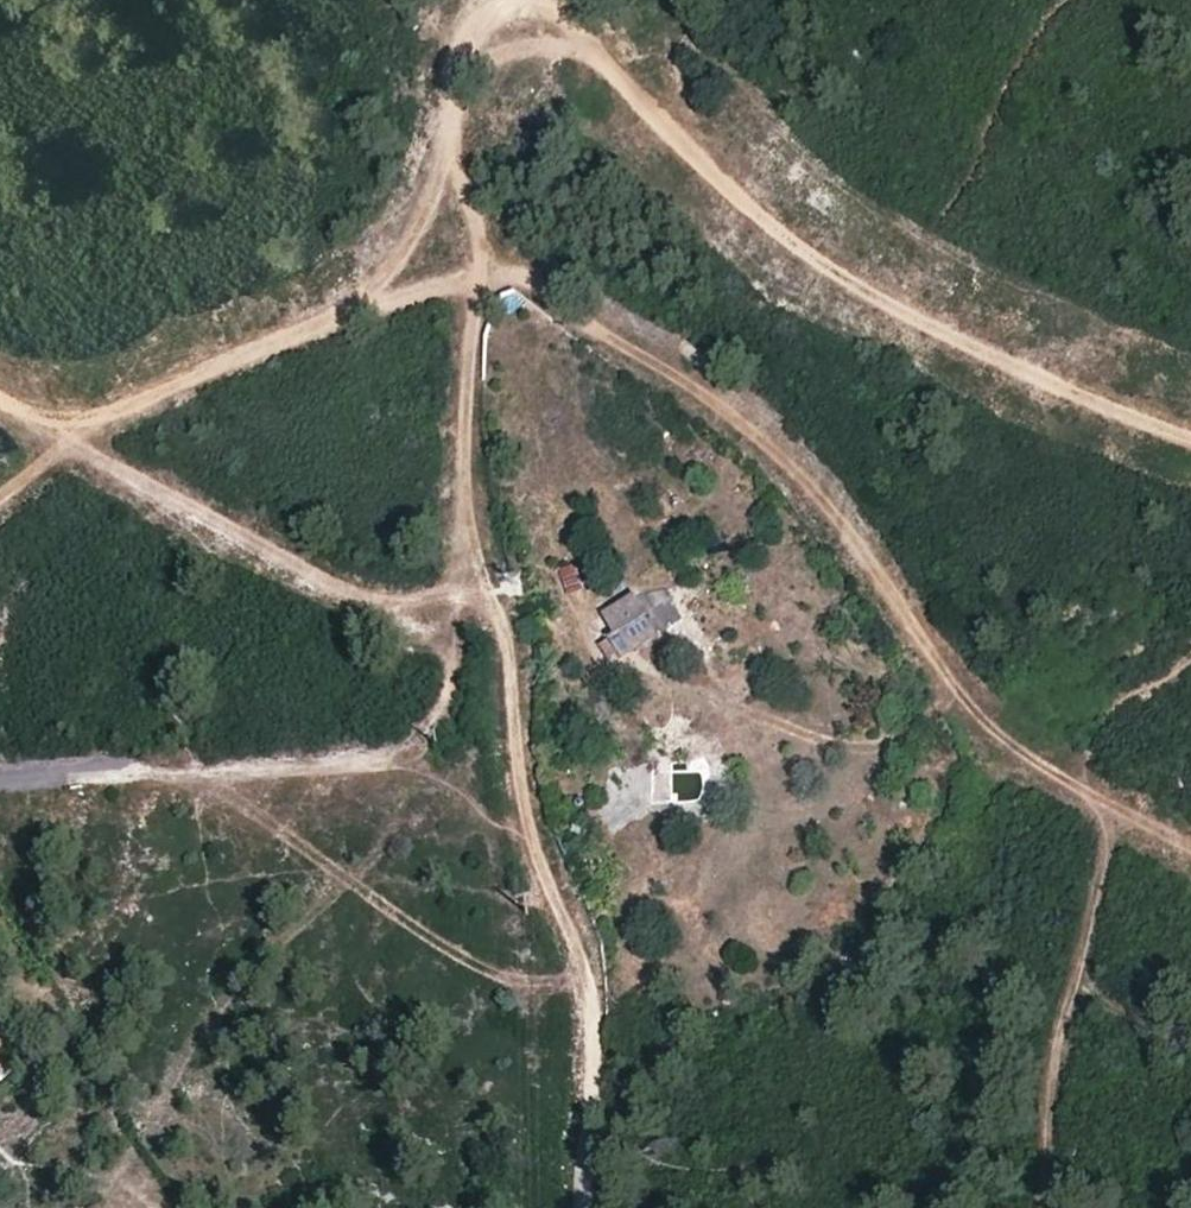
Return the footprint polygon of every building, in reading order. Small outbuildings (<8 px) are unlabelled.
[(667,587),(647,597),(664,629),(684,618),(667,587)] [(639,593),(596,616),(619,659),(661,637),(639,593)]
